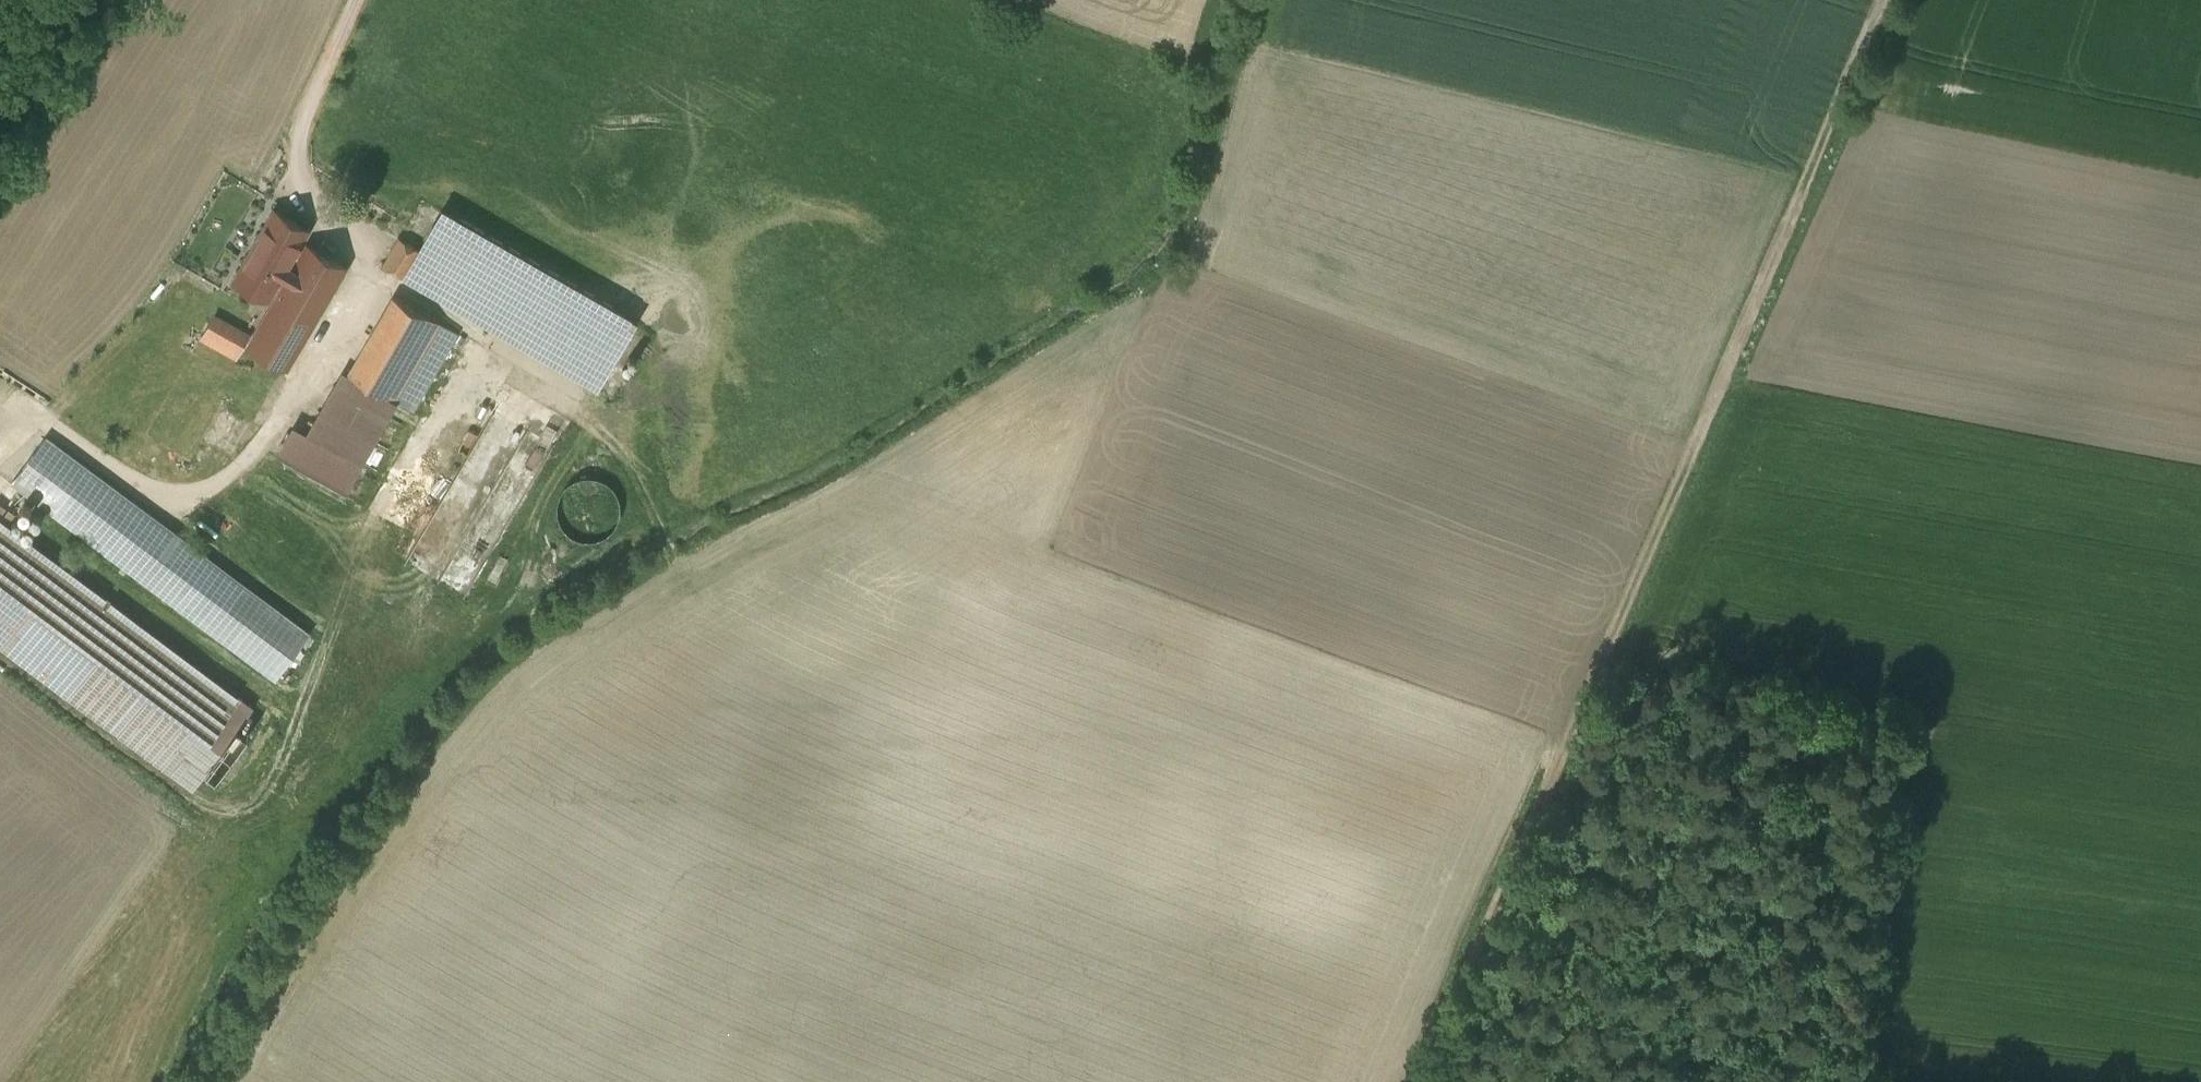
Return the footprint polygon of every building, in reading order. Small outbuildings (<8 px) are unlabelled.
[(597,386),(635,320),(443,209),(420,248),(439,259),(423,286),(597,386)] [(276,210),(235,278),(269,298),(271,294),(277,298),(304,252),(298,248),(309,229),(276,210)] [(400,237),(385,264),(423,286),(439,259),(420,248),(400,237)] [(309,244),(304,252),(277,298),(250,343),(289,365),(360,274),(309,244)] [(458,331),(394,295),(349,372),(413,409),(458,331)] [(217,313),(204,335),(237,355),(251,333),(217,313)] [(531,428),(516,458),(527,464),(532,455),(543,461),(554,439),(531,428)] [(311,635),(45,438),(15,479),(280,676),(311,635)] [(456,520),(469,529),(506,476),(518,485),(521,481),(501,467),(489,484),(477,476),(470,487),(459,479),(448,495),(466,507),(456,520)] [(0,523),(0,640),(197,784),(207,770),(218,778),(251,732),(241,725),(253,709),(0,523)]
